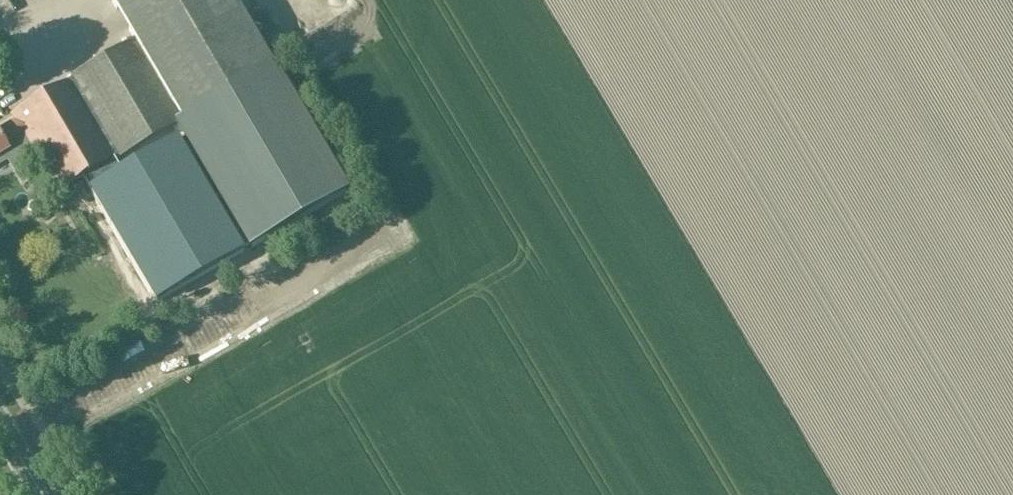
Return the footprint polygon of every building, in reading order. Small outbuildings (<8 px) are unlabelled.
[(0,129),(0,138),(7,151),(11,159),(29,149),(55,193),(176,124),(248,251),(342,197),(230,0),(118,0),(112,3),(136,45),(11,116),(14,121),(0,129)] [(183,247),(220,225),(195,183),(158,205),(183,247)]
